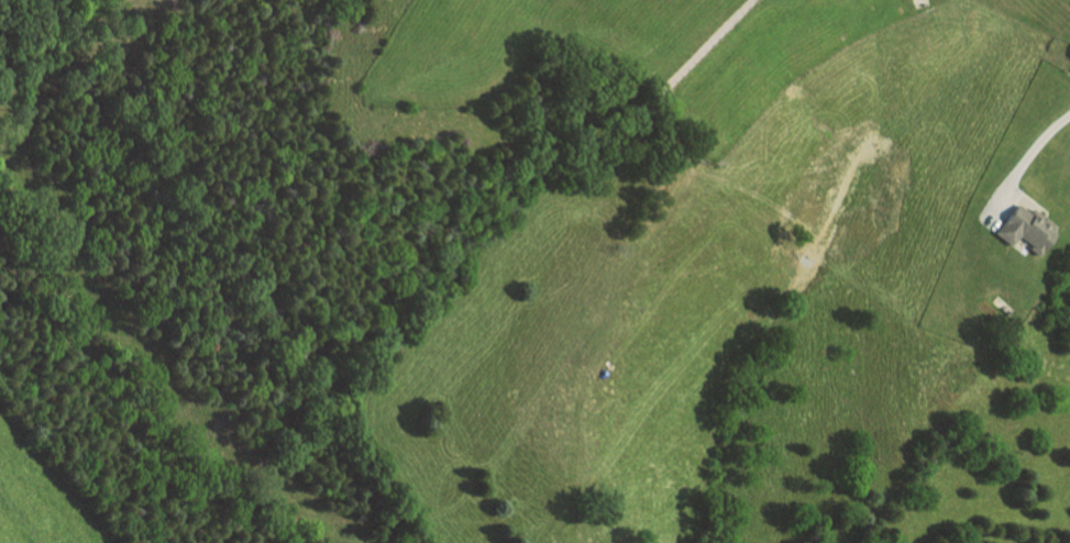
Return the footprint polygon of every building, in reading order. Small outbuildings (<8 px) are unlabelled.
[(1017,202),(1027,210),(1030,207),(1056,224),(1050,231),(1054,233),(1038,254),(1028,247),(1030,244),(1018,235),(1012,245),(994,233),(1008,214),(1017,202)]
